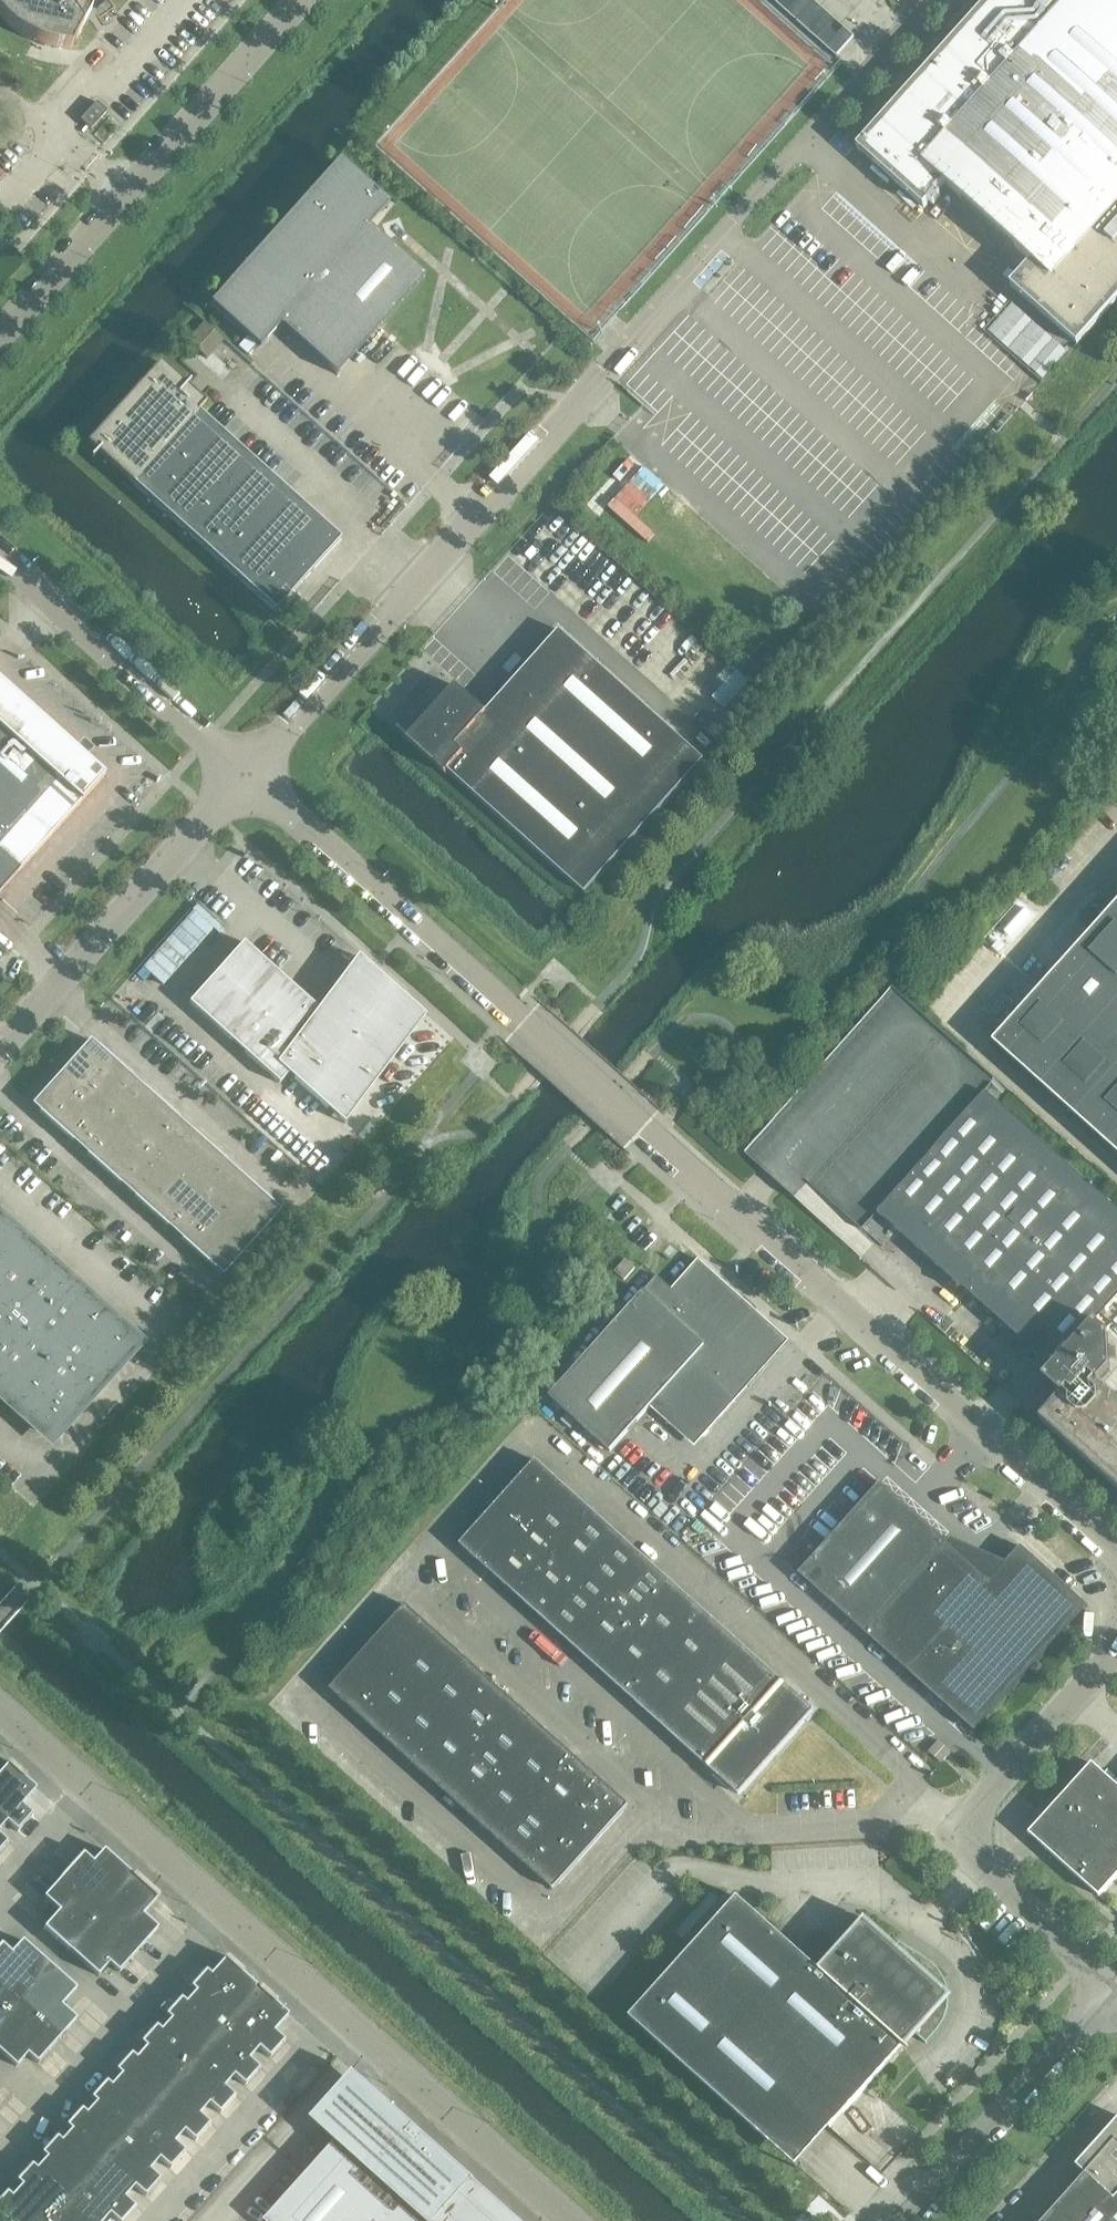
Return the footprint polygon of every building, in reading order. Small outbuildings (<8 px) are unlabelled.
[(83,25),(84,22),(76,10),(90,0),(0,0),(0,18),(3,21),(12,29),(25,38),(32,42),(39,44),(60,49),(70,50),(83,25)] [(854,36),(813,0),(773,0),(836,56),(854,36)] [(1094,326),(1116,300),(1116,0),(988,0),(856,147),(923,207),(944,183),(1031,261),(1010,285),(1077,345),(1094,326)] [(95,100),(79,118),(91,129),(107,111),(95,100)] [(280,324),(336,375),(425,276),(369,226),(389,203),(373,188),(370,190),(340,163),(215,303),(245,330),(243,333),(260,348),(280,324)] [(189,338),(209,353),(224,334),(203,319),(189,338)] [(274,612),(340,539),(179,395),(190,383),(189,381),(185,385),(159,362),(87,443),(274,612)] [(456,686),(407,740),(446,775),(449,771),(585,893),(704,760),(559,630),(485,712),(456,686)] [(16,870),(18,872),(104,776),(85,759),(84,760),(0,685),(0,889),(16,870)] [(168,984),(221,919),(197,900),(145,965),(168,984)] [(1094,1133),(1116,1154),(1116,904),(993,1042),(1094,1133)] [(318,1009),(243,942),(189,1003),(279,1083),(289,1073),(344,1123),(429,1019),(362,960),(318,1009)] [(992,1082),(893,994),(748,1158),(793,1198),(807,1182),(862,1230),(878,1212),(985,1091),(992,1082)] [(90,1040),(61,1072),(85,1094),(115,1061),(98,1046),(90,1040)] [(131,1076),(115,1061),(85,1094),(109,1115),(138,1083),(131,1076)] [(85,1094),(61,1072),(32,1105),(39,1111),(39,1112),(56,1127),(85,1094)] [(145,1089),(138,1083),(109,1115),(133,1136),(162,1104),(145,1089)] [(1061,1396),(1040,1420),(1116,1489),(1116,1399),(1099,1383),(1110,1370),(1108,1335),(1095,1323),(1116,1299),(1116,1210),(985,1091),(878,1212),(1052,1369),(1043,1380),(1061,1396)] [(109,1115),(85,1094),(56,1127),(72,1142),(73,1141),(80,1148),(109,1115)] [(179,1118),(162,1104),(133,1136),(157,1158),(185,1125),(178,1119),(179,1118)] [(133,1136),(109,1115),(80,1148),(87,1154),(103,1169),(133,1136)] [(192,1132),(185,1125),(157,1158),(180,1179),(210,1146),(193,1131),(192,1132)] [(157,1158),(133,1136),(103,1169),(120,1184),(127,1190),(157,1158)] [(226,1161),(210,1146),(180,1179),(204,1200),(233,1168),(226,1162),(226,1161)] [(180,1179),(157,1158),(127,1190),(134,1197),(151,1212),(180,1179)] [(240,1174),(233,1168),(204,1200),(228,1221),(257,1189),(240,1174)] [(204,1200),(180,1179),(151,1212),(167,1227),(168,1226),(175,1233),(204,1200)] [(273,1204),(257,1189),(228,1221),(252,1243),(281,1211),(273,1204)] [(228,1221),(204,1200),(175,1233),(182,1239),(181,1240),(198,1255),(228,1221)] [(35,1428),(40,1432),(47,1434),(54,1434),(61,1431),(66,1426),(127,1359),(131,1352),(132,1343),(130,1335),(125,1328),(0,1215),(0,1397),(35,1428)] [(252,1243),(228,1221),(198,1255),(215,1270),(215,1269),(222,1276),(252,1243)] [(624,1280),(635,1268),(625,1259),(614,1271),(624,1280)] [(657,1277),(549,1396),(610,1451),(650,1406),(685,1437),(705,1436),(789,1341),(698,1260),(671,1290),(657,1277)] [(536,1460),(460,1545),(738,1794),(814,1710),(536,1460)] [(881,1482),(871,1494),(799,1574),(975,1731),(1087,1606),(1021,1546),(1006,1563),(951,1538),(947,1542),(881,1482)] [(330,1689),(553,1889),(629,1805),(406,1605),(330,1689)] [(941,1763),(943,1761),(951,1752),(939,1740),(929,1752),(941,1763)] [(10,1762),(0,1772),(0,1829),(7,1821),(18,1831),(32,1815),(21,1805),(37,1787),(10,1762)] [(1092,1763),(1045,1815),(1044,1814),(1044,1815),(1044,1816),(1030,1832),(1029,1831),(1028,1832),(1029,1833),(1028,1834),(1029,1835),(1030,1834),(1046,1849),(1045,1849),(1046,1850),(1047,1849),(1099,1896),(1116,1876),(1116,1786),(1092,1763)] [(143,1914),(159,1895),(134,1874),(132,1875),(104,1849),(92,1862),(82,1852),(44,1897),(59,1911),(43,1928),(66,1949),(67,1948),(98,1975),(109,1963),(119,1972),(158,1928),(143,1914)] [(737,1897),(630,2017),(768,2141),(802,2102),(830,2128),(915,2033),(926,2043),(937,2031),(944,2021),(948,2009),(949,1997),(947,1985),(944,1979),(937,1968),(933,1964),(923,1957),(899,1942),(894,1948),(855,1913),(854,1914),(862,1921),(819,1970),(737,1897)] [(77,1987),(52,1965),(51,1966),(22,1940),(11,1953),(1,1943),(0,1944),(0,2052),(16,2066),(27,2054),(38,2063),(76,2019),(61,2005),(77,1987)] [(288,2015),(227,1956),(210,1974),(205,1970),(190,1986),(195,1991),(185,2002),(180,1997),(165,2014),(171,2018),(161,2029),(155,2025),(141,2041),(146,2046),(136,2057),(131,2053),(116,2069),(121,2074),(111,2085),(106,2080),(91,2097),(96,2101),(86,2113),(81,2108),(66,2125),(71,2129),(61,2140),(56,2136),(41,2152),(46,2157),(36,2168),(31,2163),(16,2180),(21,2184),(12,2196),(6,2191),(0,2198),(0,2215),(7,2220),(103,2220),(110,2214),(118,2220),(123,2220),(135,2207),(124,2197),(134,2186),(145,2196),(160,2179),(149,2170),(159,2158),(170,2168),(185,2152),(174,2142),(184,2131),(195,2141),(210,2124),(199,2114),(209,2103),(220,2113),(235,2096),(224,2086),(234,2075),(245,2085),(260,2069),(248,2058),(258,2047),(270,2057),(285,2041),(273,2031),(288,2015)] [(265,2220),(519,2220),(378,2094),(265,2220)] [(1076,2165),(1079,2168),(1076,2171),(1082,2177),(1042,2220),(1116,2220),(1116,2119),(1076,2165)]
